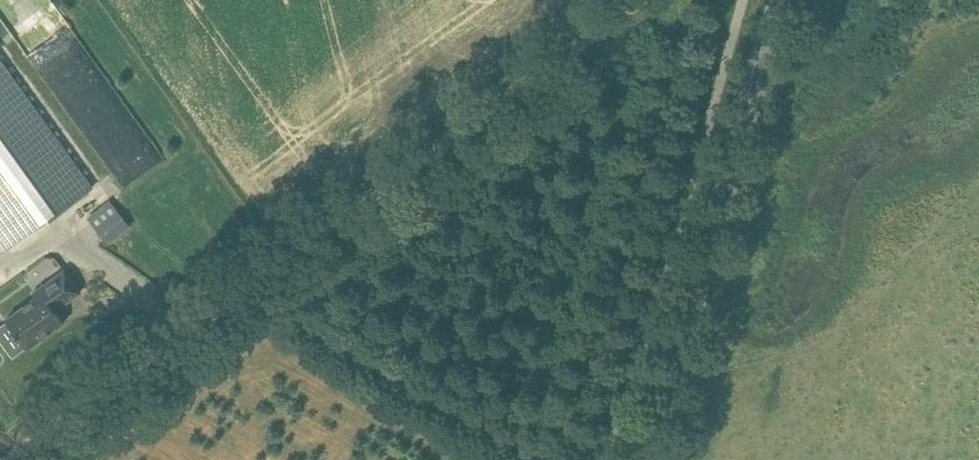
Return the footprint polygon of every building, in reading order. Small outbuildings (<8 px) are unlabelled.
[(10,247),(92,188),(0,60),(0,234),(10,247)] [(85,214),(104,243),(128,228),(109,198),(85,214)] [(81,291),(69,275),(65,269),(32,293),(35,297),(6,318),(27,348),(65,321),(57,309),(81,291)]
